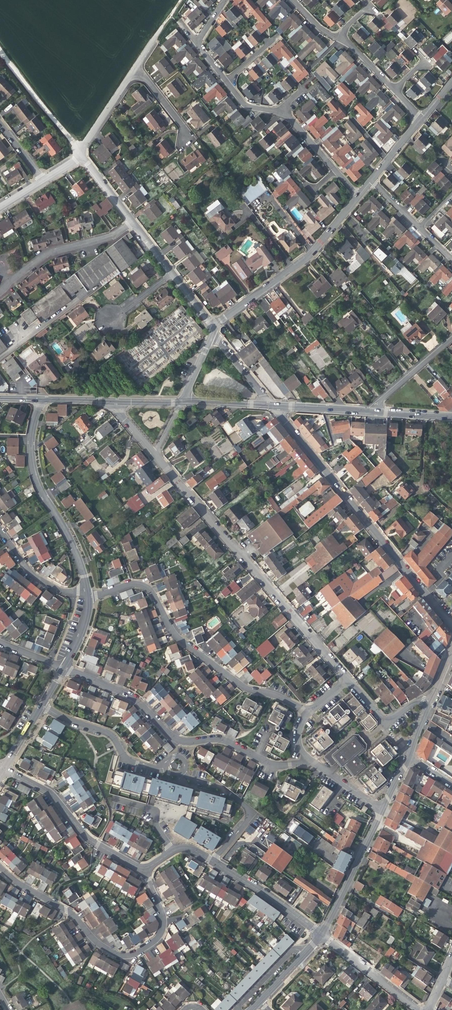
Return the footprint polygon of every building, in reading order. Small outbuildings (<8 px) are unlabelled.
[(197,1),(198,2),(205,9),(209,5),(213,2),(211,0),(198,0),(197,1)] [(254,4),(251,0),(249,0),(244,4),(249,9),(254,4)] [(280,0),(277,0),(273,4),(269,8),(272,11),(281,1),(280,0)] [(318,0),(317,0),(303,0),(303,1),(307,5),(310,9),(318,1),(318,0)] [(340,0),(332,8),(333,9),(340,15),(344,11),(348,8),(347,7),(340,0)] [(436,3),(447,14),(451,9),(451,8),(449,4),(450,3),(447,0),(440,0),(436,3)] [(282,18),(289,12),(291,10),(287,6),(282,1),(281,1),(272,11),(268,14),(273,19),(278,14),(282,18)] [(206,10),(205,9),(198,2),(195,4),(198,7),(193,12),(201,20),(203,18),(206,16),(203,13),(206,10)] [(259,9),(254,4),(249,9),(253,14),(259,9)] [(226,13),(229,17),(236,25),(243,19),(239,15),(240,14),(237,10),(234,6),(230,9),(226,13)] [(184,14),(188,17),(193,12),(190,9),(189,9),(184,14)] [(253,14),(259,22),(265,17),(259,9),(253,14)] [(331,11),(338,18),(340,16),(340,15),(333,9),(331,11)] [(338,18),(331,11),(323,18),(330,26),(335,22),(339,18),(338,18)] [(390,14),(386,18),(392,24),(394,26),(401,18),(393,11),(390,14)] [(198,23),(201,20),(193,12),(188,17),(192,21),(195,25),(198,23)] [(292,15),(289,12),(282,18),(280,20),(283,23),(292,15)] [(295,29),(301,24),(302,23),(298,18),(293,13),(292,15),(283,23),(279,27),(284,31),(291,24),(295,29)] [(389,26),(392,24),(386,18),(384,16),(382,18),(389,26)] [(233,27),(236,25),(229,17),(226,19),(233,27)] [(259,22),(255,25),(261,33),(267,29),(271,24),(265,17),(259,22)] [(375,32),(382,24),(379,21),(375,17),(372,20),(367,24),(375,32)] [(379,21),(382,24),(387,29),(389,26),(382,18),(379,21)] [(222,36),(233,27),(226,19),(222,23),(216,28),(222,36)] [(303,27),(301,24),(295,29),(288,36),(291,38),(303,27)] [(261,33),(255,25),(254,25),(252,27),(255,31),(259,35),(261,33)] [(307,41),(312,36),(313,34),(309,30),(304,25),(303,27),(291,38),(295,43),(302,36),(307,41)] [(360,28),(367,35),(370,33),(363,26),(360,28)] [(165,37),(168,40),(177,32),(178,31),(176,28),(165,37)] [(367,35),(360,28),(356,31),(352,35),(359,43),(367,35)] [(247,37),(254,45),(258,42),(262,39),(259,35),(255,31),(247,37)] [(401,38),(411,48),(417,43),(421,39),(414,31),(406,39),(403,36),(401,38)] [(179,47),(186,42),(183,38),(177,32),(168,40),(160,47),(165,52),(175,43),(179,47)] [(254,45),(247,37),(245,34),(242,37),(244,40),(251,47),(254,45)] [(319,52),(325,45),(322,41),(317,36),(314,38),(307,46),(303,49),(308,54),(314,47),(319,52)] [(314,38),(312,36),(307,41),(304,43),(307,46),(314,38)] [(214,53),(216,52),(222,46),(215,38),(207,44),(211,49),(214,53)] [(239,40),(232,47),(233,48),(234,50),(242,43),(241,42),(239,40)] [(242,43),(248,51),(251,48),(251,47),(244,40),(241,42),(242,43)] [(384,55),(387,52),(385,50),(375,40),(368,48),(373,54),(379,60),(384,55)] [(271,49),(272,51),(280,59),(284,55),(290,63),(295,58),(280,41),(274,46),(271,49)] [(186,42),(179,47),(176,50),(178,53),(188,45),(188,44),(186,42)] [(249,52),(248,51),(242,43),(234,50),(241,58),(245,54),(249,52)] [(432,57),(438,51),(430,43),(423,50),(427,55),(430,58),(432,57)] [(220,57),(226,51),(228,50),(232,47),(229,44),(226,47),(217,54),(220,57)] [(187,62),(195,56),(196,54),(193,50),(188,45),(178,53),(173,57),(177,61),(177,62),(183,58),(187,62)] [(222,46),(216,52),(217,54),(226,47),(224,45),(222,46)] [(328,48),(325,45),(319,52),(315,55),(318,58),(328,48)] [(388,52),(395,59),(398,56),(391,48),(390,49),(388,52)] [(405,49),(398,56),(395,59),(396,60),(402,67),(409,61),(412,57),(405,49)] [(438,51),(432,57),(434,60),(442,52),(440,49),(438,51)] [(338,57),(343,52),(341,50),(338,52),(337,51),(329,59),(333,62),(338,57)] [(233,60),(226,51),(220,57),(218,58),(222,63),(225,67),(233,60)] [(280,59),(272,51),(269,53),(276,62),(280,59)] [(345,51),(343,52),(338,57),(343,61),(335,69),(340,74),(344,69),(352,61),(354,60),(349,56),(345,51)] [(393,62),(396,60),(395,59),(388,52),(387,52),(384,55),(392,63),(393,62)] [(434,60),(436,62),(443,56),(444,54),(442,52),(434,60)] [(261,61),(262,61),(268,69),(276,62),(269,53),(265,57),(261,61)] [(443,56),(436,62),(435,63),(439,67),(443,71),(450,63),(451,61),(451,60),(447,55),(445,58),(443,56)] [(197,59),(195,56),(187,62),(186,63),(189,66),(197,59)] [(160,70),(164,76),(165,77),(174,70),(164,57),(155,64),(160,70)] [(196,76),(205,69),(206,67),(202,63),(198,58),(197,59),(189,66),(183,70),(188,76),(193,72),(196,76)] [(292,75),(297,80),(298,81),(303,77),(308,73),(295,58),(290,63),(297,71),(292,75)] [(396,60),(393,62),(400,69),(402,67),(396,60)] [(268,69),(262,61),(259,63),(266,71),(268,69)] [(338,75),(324,61),(320,66),(315,70),(322,77),(326,73),(333,80),(338,75)] [(344,69),(347,72),(355,64),(352,61),(344,69)] [(400,69),(393,62),(392,63),(385,70),(392,78),(396,74),(398,72),(401,70),(400,69)] [(257,65),(263,73),(266,71),(259,63),(257,65)] [(339,80),(342,82),(345,79),(358,67),(355,64),(347,72),(343,76),(339,80)] [(263,73),(257,65),(256,65),(254,67),(248,72),(255,80),(263,73)] [(361,81),(367,76),(368,75),(364,71),(359,66),(358,67),(345,79),(350,84),(357,77),(361,81)] [(207,72),(205,69),(196,76),(199,79),(207,72)] [(331,87),(322,77),(315,70),(313,73),(328,90),(331,87)] [(209,86),(215,81),(216,80),(212,76),(208,71),(207,72),(199,79),(193,83),(198,89),(206,82),(209,86)] [(420,80),(427,88),(437,79),(429,71),(425,75),(420,80)] [(294,82),(297,80),(292,75),(290,72),(287,74),(288,76),(294,82)] [(7,98),(15,91),(0,75),(0,76),(0,91),(7,98)] [(280,83),(286,90),(287,91),(292,87),(295,84),(294,82),(288,76),(280,83)] [(369,79),(367,76),(361,81),(359,84),(361,87),(369,79)] [(374,92),(378,88),(380,86),(377,82),(372,77),(369,79),(361,87),(358,90),(362,95),(370,88),(372,91),(374,92)] [(167,85),(167,86),(171,92),(176,98),(185,91),(175,79),(167,85)] [(427,88),(420,80),(418,82),(427,92),(429,90),(427,88)] [(218,84),(215,81),(209,86),(205,90),(207,93),(218,84)] [(253,81),(242,91),(246,95),(249,99),(260,89),(253,81)] [(284,92),(286,90),(280,83),(279,82),(277,84),(284,92)] [(307,90),(309,92),(313,97),(318,93),(327,104),(332,99),(317,82),(311,86),(307,90)] [(353,94),(342,82),(337,87),(342,92),(337,96),(346,105),(352,100),(355,96),(353,94)] [(415,85),(421,92),(425,95),(427,92),(418,82),(415,85)] [(219,100),(225,94),(226,94),(222,89),(218,84),(207,93),(201,98),(206,104),(215,95),(219,100)] [(276,88),(281,94),(284,92),(277,84),(274,86),(276,88)] [(413,99),(421,92),(415,85),(414,84),(410,88),(406,92),(408,94),(407,95),(410,99),(411,97),(413,99)] [(134,92),(141,100),(147,96),(140,88),(134,92)] [(283,96),(281,94),(276,88),(268,95),(275,103),(278,100),(283,96)] [(381,90),(378,88),(374,92),(372,91),(366,97),(370,101),(380,91),(381,90)] [(382,107),(389,100),(386,97),(380,91),(370,101),(363,107),(366,111),(369,108),(371,109),(378,103),(382,107)] [(132,94),(139,102),(141,100),(134,92),(132,94)] [(316,100),(313,97),(309,92),(306,94),(311,99),(313,103),(316,100)] [(228,97),(225,94),(219,100),(216,102),(219,105),(228,97)] [(147,96),(141,100),(139,102),(132,107),(132,108),(136,113),(136,114),(152,102),(150,100),(147,96)] [(229,113),(236,108),(236,107),(232,102),(228,97),(219,105),(213,110),(218,115),(225,109),(229,113)] [(304,122),(305,121),(311,116),(307,111),(315,105),(313,103),(311,99),(296,112),(301,117),(304,122)] [(340,108),(332,99),(327,104),(334,112),(329,116),(331,117),(335,122),(345,114),(340,108)] [(390,100),(389,100),(382,107),(385,110),(392,102),(390,100)] [(22,120),(31,114),(21,101),(12,107),(18,114),(22,120)] [(384,110),(387,113),(395,105),(392,102),(385,110),(384,110)] [(368,112),(366,111),(363,107),(359,103),(354,107),(362,115),(357,119),(360,122),(364,126),(373,117),(368,112)] [(187,111),(193,118),(202,111),(196,104),(187,111)] [(382,117),(387,122),(391,118),(395,123),(405,113),(401,110),(396,104),(395,105),(387,113),(382,117)] [(238,110),(236,108),(229,113),(227,115),(229,118),(230,117),(238,110)] [(149,121),(154,127),(162,121),(163,121),(159,117),(154,109),(145,116),(149,121)] [(239,123),(245,118),(241,115),(238,110),(230,117),(237,125),(239,123)] [(208,119),(202,111),(193,118),(190,120),(193,124),(196,128),(208,119)] [(34,118),(31,114),(22,120),(26,124),(27,123),(34,118)] [(311,116),(305,121),(308,124),(316,117),(314,114),(311,116)] [(245,118),(239,123),(242,125),(251,118),(248,115),(245,118)] [(317,138),(318,136),(324,132),(320,127),(328,120),(324,115),(319,120),(310,127),(309,128),(314,134),(317,138)] [(259,116),(253,121),(250,123),(257,131),(265,124),(262,120),(259,116)] [(44,128),(36,117),(34,118),(27,123),(29,127),(32,130),(35,134),(44,128)] [(308,124),(310,127),(319,120),(316,117),(308,124)] [(387,122),(382,117),(379,120),(388,129),(391,127),(387,122)] [(250,123),(253,121),(251,118),(242,125),(244,128),(250,123)] [(431,126),(438,133),(439,133),(446,125),(439,118),(435,122),(431,126)] [(349,120),(345,124),(351,132),(347,136),(352,143),(362,135),(357,129),(349,120)] [(393,134),(388,129),(379,120),(374,125),(379,130),(371,138),(380,147),(387,140),(393,134)] [(160,128),(164,125),(162,121),(154,127),(157,131),(160,128)] [(280,137),(288,130),(285,126),(281,121),(278,124),(273,128),(280,137)] [(438,133),(431,126),(430,125),(428,127),(436,135),(438,133)] [(336,126),(330,132),(321,139),(323,142),(324,142),(339,129),(336,126)] [(216,128),(207,135),(211,141),(216,147),(225,141),(216,128)] [(327,129),(324,132),(318,136),(321,139),(330,132),(327,129)] [(328,147),(332,152),(341,144),(337,139),(343,134),(339,129),(324,142),(328,147)] [(290,132),(288,130),(280,137),(279,137),(282,140),(290,132)] [(282,140),(284,143),(293,135),(290,132),(282,140)] [(48,133),(39,140),(46,149),(51,155),(60,148),(48,133)] [(273,142),(266,134),(263,137),(258,141),(266,149),(273,142)] [(101,140),(103,144),(109,151),(116,146),(108,135),(105,138),(101,140)] [(289,152),(299,143),(300,143),(296,139),(293,135),(284,143),(282,144),(289,152)] [(415,144),(422,150),(429,143),(430,142),(422,135),(418,139),(414,143),(415,144)] [(451,156),(451,136),(441,147),(447,153),(451,157),(451,156)] [(164,139),(155,146),(164,157),(173,150),(169,145),(164,139)] [(360,158),(361,159),(365,164),(367,167),(370,164),(369,162),(373,159),(378,154),(366,140),(361,144),(368,152),(360,158)] [(8,152),(4,147),(0,142),(0,159),(8,152)] [(302,146),(299,143),(289,152),(285,155),(287,158),(293,153),(302,146)] [(343,143),(341,144),(332,152),(334,155),(345,145),(343,143)] [(343,164),(351,157),(349,156),(349,157),(346,154),(352,148),(347,143),(345,145),(334,155),(333,156),(337,161),(341,166),(343,164)] [(431,146),(429,143),(422,150),(424,153),(431,146)] [(111,154),(109,151),(103,144),(98,147),(93,151),(101,162),(111,154)] [(132,144),(128,148),(133,154),(138,150),(132,144)] [(422,150),(415,144),(412,147),(421,155),(424,153),(422,150)] [(250,148),(246,152),(253,160),(261,153),(254,145),(250,148)] [(298,154),(304,149),(302,146),(293,153),(296,156),(298,154)] [(306,148),(304,149),(298,154),(305,162),(311,157),(313,156),(309,152),(306,148)] [(194,153),(200,161),(202,163),(206,160),(198,150),(194,153)] [(188,170),(200,161),(194,153),(193,152),(188,156),(181,161),(188,170)] [(351,157),(343,164),(345,167),(353,160),(356,163),(357,162),(352,156),(351,157)] [(318,164),(311,157),(305,162),(303,164),(305,167),(299,172),(303,177),(311,170),(318,178),(324,172),(318,164)] [(357,162),(356,163),(347,170),(346,171),(350,176),(354,181),(361,175),(357,171),(365,164),(361,159),(357,162)] [(347,170),(356,163),(353,160),(345,167),(347,170)] [(435,176),(440,171),(442,169),(439,165),(434,161),(427,168),(435,176)] [(127,174),(120,165),(119,163),(114,167),(108,172),(113,178),(116,182),(127,174)] [(400,168),(396,173),(403,180),(412,171),(405,163),(400,168)] [(278,182),(288,173),(290,172),(287,168),(284,164),(272,174),(277,181),(278,182)] [(20,166),(16,169),(15,169),(20,179),(26,175),(20,166)] [(178,177),(183,174),(177,167),(173,171),(178,177)] [(20,179),(15,169),(8,173),(5,176),(11,185),(16,181),(20,179)] [(442,173),(440,171),(435,176),(432,179),(434,181),(442,173)] [(291,176),(288,173),(278,182),(277,181),(269,188),(272,192),(290,177),(291,176)] [(392,176),(400,183),(403,180),(396,173),(392,176)] [(437,183),(445,176),(445,175),(442,173),(434,181),(437,183)] [(124,192),(130,188),(135,184),(127,174),(116,182),(121,188),(124,192)] [(401,184),(400,183),(392,176),(390,174),(388,177),(383,181),(394,191),(401,184)] [(445,176),(437,183),(445,191),(451,184),(451,183),(449,180),(445,176)] [(291,193),(299,187),(294,182),(290,177),(272,192),(277,198),(287,189),(291,193)] [(85,186),(80,180),(73,186),(80,196),(89,189),(86,185),(85,186)] [(256,180),(241,191),(250,203),(265,191),(256,180)] [(324,190),(327,195),(334,203),(336,205),(341,201),(334,193),(339,189),(333,182),(328,186),(324,190)] [(408,202),(409,202),(411,204),(420,196),(427,188),(425,186),(416,194),(414,197),(408,202)] [(301,190),(299,187),(291,193),(287,197),(289,200),(300,190),(301,190)] [(147,199),(139,189),(134,193),(128,197),(133,203),(136,207),(147,199)] [(408,202),(414,197),(408,191),(406,189),(399,197),(403,201),(407,205),(409,202),(408,202)] [(302,206),(309,200),(305,196),(300,190),(289,200),(286,203),(290,208),(297,201),(302,206)] [(55,201),(49,191),(45,194),(46,195),(42,197),(35,201),(41,210),(55,201)] [(324,207),(316,214),(321,220),(328,215),(334,209),(331,206),(324,197),(321,194),(317,198),(324,207)] [(331,206),(334,203),(327,195),(324,197),(331,206)] [(376,212),(382,205),(377,200),(373,195),(359,209),(364,214),(371,207),(376,212)] [(414,207),(423,198),(420,196),(411,204),(414,207)] [(169,199),(176,209),(180,207),(173,197),(169,199)] [(423,197),(423,198),(414,207),(418,211),(422,215),(431,205),(423,197)] [(100,216),(104,213),(107,210),(113,206),(107,198),(98,205),(96,203),(92,206),(100,216)] [(144,206),(145,209),(154,202),(156,201),(154,199),(144,206)] [(311,203),(309,200),(302,206),(298,210),(300,212),(311,203)] [(162,213),(154,202),(145,209),(143,211),(147,215),(151,221),(162,213)] [(210,212),(213,215),(221,209),(224,207),(221,204),(210,212)] [(382,205),(376,212),(372,215),(375,217),(381,211),(385,207),(382,205)] [(221,209),(213,215),(212,216),(224,231),(228,228),(234,223),(230,218),(229,219),(226,216),(221,209)] [(18,214),(9,219),(14,227),(15,228),(30,219),(25,210),(18,214)] [(321,226),(319,223),(311,214),(309,211),(304,215),(310,223),(301,230),(307,237),(314,231),(321,226)] [(384,226),(385,225),(390,219),(386,215),(381,211),(375,217),(368,224),(372,229),(379,222),(384,226)] [(319,223),(321,220),(316,214),(314,212),(311,214),(319,223)] [(84,215),(79,216),(82,229),(86,228),(90,227),(94,226),(91,215),(85,217),(84,215)] [(69,232),(72,231),(77,230),(82,229),(79,216),(73,218),(74,220),(67,222),(69,232)] [(435,225),(442,231),(446,227),(451,233),(451,223),(445,216),(444,216),(440,220),(435,225)] [(2,234),(6,231),(12,228),(14,227),(9,219),(8,217),(2,221),(0,222),(0,231),(2,234)] [(393,217),(390,219),(385,225),(388,227),(396,220),(393,217)] [(398,234),(405,227),(401,223),(396,219),(396,220),(388,227),(383,233),(387,237),(394,230),(398,234)] [(174,239),(179,235),(171,225),(161,233),(165,239),(169,243),(174,239)] [(442,231),(435,225),(432,227),(441,236),(444,233),(442,231)] [(232,233),(228,228),(224,231),(218,235),(222,240),(232,233)] [(50,233),(52,242),(56,241),(63,239),(61,230),(50,233)] [(411,246),(416,241),(417,239),(413,235),(408,231),(394,245),(399,249),(406,242),(411,246)] [(122,238),(126,244),(129,241),(128,240),(133,236),(129,232),(122,238)] [(279,240),(284,246),(290,242),(285,235),(279,240)] [(41,247),(44,246),(42,237),(31,240),(34,249),(41,247)] [(290,242),(284,246),(288,252),(293,249),(297,246),(299,244),(300,243),(296,237),(290,242)] [(104,251),(117,267),(120,271),(137,258),(126,244),(122,238),(104,251)] [(348,252),(349,252),(354,248),(347,239),(342,243),(337,247),(338,248),(341,252),(344,255),(348,252)] [(191,251),(183,240),(178,244),(173,248),(181,259),(187,254),(191,251)] [(419,243),(416,241),(411,246),(410,247),(413,250),(417,245),(419,243)] [(253,269),(262,264),(261,263),(264,260),(266,264),(274,259),(263,245),(256,250),(258,252),(245,261),(252,270),(252,269),(253,269)] [(415,257),(419,261),(426,254),(422,250),(417,245),(413,250),(403,259),(408,264),(415,257)] [(224,257),(229,253),(224,246),(214,254),(219,260),(224,257)] [(370,256),(362,246),(356,251),(365,261),(370,256)] [(372,253),(384,264),(391,257),(379,246),(376,249),(372,253)] [(180,260),(181,259),(173,248),(172,249),(176,254),(180,260)] [(74,273),(83,285),(87,290),(99,281),(117,267),(104,251),(74,273)] [(197,251),(195,252),(188,257),(183,261),(187,267),(191,272),(201,264),(201,263),(204,260),(197,251)] [(348,252),(344,255),(343,256),(347,260),(352,256),(349,252),(348,252)] [(430,266),(434,270),(440,264),(441,263),(437,259),(432,254),(429,257),(421,265),(418,268),(423,272),(428,267),(430,266)] [(426,254),(419,261),(418,262),(421,265),(429,257),(426,254)] [(397,272),(404,265),(393,255),(391,257),(384,264),(390,270),(395,275),(397,272)] [(70,266),(67,257),(60,259),(60,257),(56,258),(56,260),(52,261),(55,272),(60,270),(60,268),(70,266)] [(253,272),(252,270),(245,261),(242,257),(232,264),(242,279),(253,272)] [(200,278),(205,275),(202,271),(205,269),(201,264),(191,272),(188,274),(192,280),(196,285),(201,280),(200,278)] [(442,267),(440,264),(434,270),(433,270),(436,273),(442,267)] [(46,277),(50,273),(44,265),(40,269),(37,271),(31,275),(37,283),(46,277)] [(417,278),(404,265),(397,272),(401,274),(411,283),(417,278)] [(444,283),(451,275),(451,274),(448,270),(444,265),(442,267),(436,273),(430,279),(434,284),(439,279),(444,283)] [(120,271),(117,267),(99,281),(103,285),(120,272),(120,271)] [(329,276),(338,286),(344,281),(345,283),(349,279),(339,267),(335,271),(329,276)] [(148,278),(140,268),(129,276),(137,287),(143,282),(148,278)] [(200,278),(201,280),(203,283),(205,281),(212,276),(208,272),(205,275),(200,278)] [(83,285),(74,273),(65,280),(74,292),(83,285)] [(22,282),(28,290),(37,283),(31,275),(25,280),(22,282)] [(322,275),(317,279),(319,281),(316,284),(311,288),(318,296),(330,285),(322,275)] [(444,283),(447,286),(451,281),(451,275),(444,283)] [(59,284),(69,298),(75,294),(74,292),(65,280),(59,284)] [(106,289),(111,296),(112,297),(124,288),(118,280),(106,289)] [(447,286),(442,291),(446,295),(451,289),(451,281),(447,286)] [(28,290),(22,282),(22,283),(18,286),(25,295),(30,292),(28,290)] [(228,283),(221,288),(230,299),(233,296),(236,294),(228,283)] [(71,300),(69,298),(59,284),(29,307),(38,318),(41,322),(71,300)] [(124,290),(124,288),(112,297),(112,298),(119,294),(124,290)] [(173,298),(165,288),(159,292),(156,295),(157,296),(153,299),(160,309),(173,298)] [(221,288),(214,293),(220,301),(221,303),(223,304),(227,301),(230,299),(221,288)] [(107,298),(111,296),(106,289),(102,292),(107,298)] [(206,300),(207,299),(211,296),(208,293),(206,290),(201,294),(206,300)] [(212,290),(208,293),(211,296),(207,299),(213,306),(215,305),(220,301),(214,293),(212,290)] [(13,293),(19,301),(20,302),(23,300),(16,291),(13,293)] [(19,301),(13,293),(9,296),(4,300),(10,308),(19,301)] [(274,301),(269,304),(276,313),(286,306),(279,297),(274,301)] [(435,302),(432,305),(435,308),(428,315),(436,323),(441,318),(446,313),(435,302)] [(89,314),(82,306),(69,315),(76,324),(83,318),(89,314)] [(28,325),(38,318),(29,307),(20,314),(28,325)] [(140,314),(146,322),(153,317),(146,308),(141,311),(142,312),(141,314),(140,314)] [(269,310),(266,313),(273,322),(277,320),(269,310)] [(362,322),(352,310),(349,313),(350,315),(345,319),(344,318),(340,321),(349,332),(353,329),(352,327),(354,326),(357,323),(358,324),(362,322)] [(306,323),(313,318),(309,313),(302,318),(306,323)] [(146,322),(140,314),(134,319),(141,327),(146,323),(146,322)] [(262,315),(257,319),(263,327),(264,329),(269,325),(262,315)] [(256,331),(263,327),(257,319),(254,321),(250,323),(256,331)] [(400,329),(403,333),(412,326),(409,322),(400,329)] [(90,323),(86,325),(86,324),(78,328),(80,332),(92,326),(90,323)] [(412,326),(403,333),(402,334),(410,343),(415,338),(418,335),(420,338),(425,334),(416,323),(412,326)] [(206,334),(200,327),(196,330),(202,337),(206,334)] [(48,331),(45,328),(35,336),(38,339),(48,331)] [(241,350),(252,341),(250,339),(246,342),(242,344),(239,347),(241,350)] [(304,349),(307,353),(320,344),(317,340),(304,349)] [(392,343),(388,346),(396,356),(400,352),(403,350),(407,355),(410,352),(401,340),(394,346),(392,343)] [(107,344),(111,350),(112,351),(115,349),(110,341),(107,344)] [(252,341),(241,350),(237,352),(247,365),(262,354),(252,341)] [(99,359),(111,350),(107,344),(105,342),(100,346),(93,351),(99,359)] [(58,355),(65,364),(72,359),(79,353),(72,344),(58,355)] [(294,350),(292,348),(284,354),(286,357),(294,350)] [(44,368),(49,364),(51,363),(44,354),(37,360),(43,369),(44,368)] [(384,354),(372,364),(379,373),(384,369),(386,366),(389,369),(393,366),(384,354)] [(2,365),(13,380),(18,377),(20,375),(18,372),(21,370),(12,357),(2,365)] [(278,386),(283,382),(264,357),(259,361),(278,386)] [(44,369),(43,369),(37,360),(36,359),(28,365),(36,375),(40,371),(40,372),(42,371),(44,369)] [(54,370),(49,364),(44,368),(54,380),(60,375),(55,369),(54,370)] [(360,381),(365,377),(359,369),(347,378),(354,388),(359,384),(361,383),(360,381)] [(294,374),(283,382),(289,390),(290,391),(295,387),(301,383),(294,374)] [(302,378),(306,384),(310,382),(305,375),(302,378)] [(331,384),(332,385),(339,394),(341,397),(348,392),(354,388),(347,378),(345,376),(340,380),(339,379),(331,384)] [(436,379),(437,381),(446,391),(448,388),(439,377),(436,379)] [(440,410),(444,410),(448,410),(451,407),(451,398),(446,391),(437,381),(434,384),(443,394),(441,395),(444,399),(436,405),(440,410)] [(284,395),(289,390),(283,382),(278,386),(284,395)] [(319,393),(315,387),(311,382),(307,385),(316,396),(319,393)] [(320,383),(315,387),(319,393),(323,398),(325,396),(328,394),(320,383)] [(334,398),(339,394),(332,385),(327,388),(334,398)] [(57,405),(57,414),(58,414),(58,417),(66,417),(66,405),(57,405)] [(6,419),(21,425),(25,414),(19,411),(11,408),(6,419)] [(211,421),(216,427),(224,421),(220,416),(216,410),(204,419),(207,424),(211,421)] [(55,417),(58,417),(58,414),(57,414),(46,413),(46,418),(46,422),(54,422),(55,423),(55,417)] [(81,436),(92,427),(87,420),(87,419),(88,418),(84,414),(71,424),(81,436)] [(237,425),(242,431),(247,439),(257,431),(255,428),(253,425),(252,426),(249,422),(246,418),(237,425)] [(265,434),(267,432),(279,423),(277,421),(275,418),(264,426),(263,427),(265,430),(263,431),(265,434)] [(341,430),(344,430),(350,430),(348,420),(343,421),(335,423),(335,424),(336,430),(336,431),(337,431),(341,430)] [(257,427),(255,428),(257,431),(263,427),(264,426),(261,422),(259,423),(258,424),(257,426),(257,427)] [(306,422),(303,424),(298,428),(307,438),(315,432),(311,428),(306,422)] [(111,427),(107,423),(98,431),(103,437),(113,430),(111,427)] [(267,432),(277,445),(279,443),(288,436),(284,430),(279,423),(267,432)] [(350,435),(364,436),(365,425),(365,424),(358,423),(351,423),(350,435)] [(387,424),(386,426),(386,436),(396,437),(397,425),(392,424),(387,424)] [(386,426),(365,425),(364,436),(364,445),(372,445),(378,445),(378,457),(381,458),(385,460),(385,455),(386,444),(386,436),(386,426)] [(421,435),(421,433),(421,426),(415,425),(406,425),(406,434),(421,435)] [(117,439),(127,431),(124,428),(115,436),(117,439)] [(242,442),(247,439),(242,431),(237,435),(242,442)] [(315,432),(307,438),(313,446),(319,453),(329,449),(315,432)] [(42,441),(44,444),(53,437),(51,435),(42,441)] [(251,444),(254,448),(264,441),(261,436),(251,444)] [(279,443),(281,445),(285,451),(289,455),(290,454),(298,448),(293,442),(288,436),(279,443)] [(46,447),(49,451),(51,449),(59,444),(53,437),(44,444),(46,447)] [(16,456),(19,456),(19,448),(19,439),(7,439),(7,456),(16,456)] [(185,450),(180,443),(178,440),(177,440),(168,447),(172,452),(175,457),(185,450)] [(273,443),(263,451),(263,452),(266,450),(268,452),(274,447),(275,446),(273,443)] [(100,454),(111,466),(118,459),(113,453),(107,447),(100,454)] [(362,452),(357,447),(355,448),(350,453),(347,449),(342,454),(346,459),(349,463),(362,452)] [(185,455),(189,461),(191,459),(196,466),(204,460),(194,448),(185,455)] [(290,454),(292,457),(294,460),(303,453),(301,451),(298,448),(290,454)] [(65,468),(51,449),(49,451),(44,454),(51,463),(58,472),(60,471),(62,470),(65,468)] [(285,451),(276,458),(280,462),(281,461),(289,455),(285,451)] [(141,452),(130,460),(132,463),(135,467),(132,469),(134,473),(147,463),(149,462),(145,457),(141,452)] [(299,469),(303,473),(312,466),(308,461),(303,453),(294,460),(296,463),(300,468),(299,469)] [(292,457),(290,454),(289,455),(281,461),(283,464),(292,457)] [(93,455),(86,461),(89,464),(95,459),(93,455)] [(376,467),(381,473),(390,483),(401,473),(395,466),(385,455),(385,460),(382,463),(376,467)] [(19,456),(16,456),(16,467),(25,467),(25,456),(19,456)] [(270,470),(280,462),(276,458),(275,457),(266,464),(270,470)] [(147,463),(134,473),(138,477),(140,478),(147,487),(157,480),(152,474),(149,470),(151,469),(147,463)] [(248,467),(245,463),(239,467),(242,471),(248,467)] [(337,473),(344,467),(342,465),(339,467),(338,465),(333,469),(337,473)] [(212,471),(208,466),(203,470),(205,473),(207,475),(212,471)] [(308,480),(318,473),(315,470),(312,466),(303,473),(304,475),(308,480)] [(381,473),(376,467),(358,483),(362,488),(364,486),(365,487),(381,473)] [(284,468),(278,473),(281,476),(287,471),(286,470),(284,468)] [(303,473),(299,469),(291,475),(295,480),(303,473)] [(56,485),(65,479),(65,478),(61,473),(60,471),(58,472),(50,478),(53,482),(56,485)] [(185,477),(188,481),(195,476),(192,472),(185,477)] [(221,472),(205,483),(208,487),(210,490),(226,478),(221,472)] [(200,476),(198,474),(195,476),(188,481),(187,482),(189,486),(191,488),(203,480),(200,476)] [(164,475),(157,480),(147,487),(146,488),(148,491),(151,494),(155,491),(169,481),(167,478),(164,475)] [(314,485),(317,489),(320,494),(322,493),(323,494),(331,488),(327,484),(323,478),(314,485)] [(71,486),(65,479),(56,485),(62,493),(71,486)] [(299,481),(283,493),(288,499),(295,493),(295,492),(303,486),(299,481)] [(415,491),(412,488),(411,489),(409,486),(406,482),(397,490),(405,500),(415,491)] [(362,488),(358,483),(355,486),(352,488),(349,490),(356,499),(360,504),(369,497),(362,488)] [(289,504),(292,508),(297,505),(317,489),(314,485),(307,491),(299,496),(296,499),(289,504)] [(299,496),(307,491),(304,488),(297,493),(299,496)] [(217,489),(209,496),(213,503),(219,509),(228,502),(217,489)] [(5,494),(9,500),(11,499),(14,497),(10,491),(5,494)] [(157,497),(162,505),(171,499),(169,495),(166,491),(157,497)] [(1,506),(9,500),(5,494),(1,497),(0,498),(0,505),(1,506)] [(73,503),(75,502),(70,495),(61,502),(63,505),(66,509),(73,503)] [(126,503),(134,513),(144,506),(137,495),(126,503)] [(323,505),(325,507),(329,512),(330,511),(337,506),(342,502),(336,495),(323,505)] [(375,505),(369,497),(360,504),(365,510),(368,514),(393,498),(391,495),(375,505)] [(293,496),(278,508),(280,511),(289,504),(296,499),(293,496)] [(267,500),(277,513),(280,511),(278,508),(270,497),(267,500)] [(73,503),(87,522),(89,520),(94,517),(80,498),(75,502),(73,503)] [(375,522),(378,520),(382,516),(398,503),(393,498),(368,514),(372,518),(375,522)] [(1,506),(3,509),(3,510),(5,512),(15,504),(11,499),(9,500),(1,506)] [(280,518),(292,508),(289,504),(280,511),(277,513),(277,514),(280,518)] [(145,505),(144,506),(134,513),(131,515),(133,518),(147,508),(145,505)] [(298,516),(305,524),(309,520),(297,505),(292,508),(298,516)] [(243,517),(234,506),(224,513),(229,519),(233,524),(236,522),(243,517)] [(330,511),(333,515),(336,518),(343,512),(340,509),(337,506),(330,511)] [(325,507),(309,520),(305,524),(309,529),(326,514),(329,512),(325,507)] [(196,513),(192,508),(177,521),(185,529),(199,516),(196,513)] [(340,524),(343,521),(348,518),(345,515),(343,512),(336,518),(333,520),(336,524),(339,522),(340,524)] [(422,521),(431,528),(433,527),(438,520),(429,512),(422,521)] [(6,525),(9,530),(13,528),(18,524),(14,518),(12,520),(7,513),(1,518),(6,525)] [(292,534),(280,518),(277,514),(247,536),(254,545),(262,556),(292,534)] [(348,518),(343,521),(346,525),(354,536),(364,528),(358,521),(353,514),(348,518)] [(245,515),(243,517),(236,522),(241,528),(245,533),(254,526),(251,522),(251,523),(245,515)] [(399,532),(397,534),(401,539),(411,531),(400,518),(394,523),(392,524),(398,531),(399,532)] [(94,527),(89,520),(87,522),(79,527),(80,528),(77,530),(82,536),(94,527)] [(346,525),(343,521),(340,524),(335,530),(339,532),(346,525)] [(142,524),(132,531),(135,537),(146,529),(142,524)] [(19,525),(14,529),(15,530),(17,533),(23,529),(19,525)] [(425,568),(451,535),(451,531),(444,525),(438,531),(436,535),(417,557),(425,568)] [(433,527),(431,528),(430,530),(436,535),(438,531),(433,527)] [(426,536),(418,529),(409,544),(411,546),(415,549),(426,536)] [(198,540),(206,550),(214,543),(208,536),(203,530),(192,539),(195,543),(198,540)] [(95,549),(96,548),(101,545),(103,543),(95,531),(86,537),(91,543),(95,549)] [(29,543),(31,545),(41,540),(38,534),(27,539),(28,541),(29,543)] [(343,543),(339,545),(336,541),(331,534),(314,547),(317,550),(314,553),(317,556),(313,559),(316,563),(320,560),(324,566),(327,564),(347,549),(343,543)] [(121,541),(122,545),(129,543),(132,542),(130,535),(121,541)] [(346,541),(350,546),(358,540),(354,535),(346,541)] [(185,536),(178,541),(182,546),(183,547),(190,541),(185,536)] [(170,548),(177,543),(178,541),(175,537),(166,544),(170,548)] [(44,546),(41,540),(31,545),(32,548),(33,550),(34,551),(44,546)] [(356,546),(366,558),(369,555),(374,551),(371,547),(370,545),(368,546),(364,540),(356,546)] [(129,543),(122,545),(125,551),(125,553),(132,550),(129,543)] [(219,549),(214,543),(206,550),(215,561),(223,554),(219,549)] [(101,545),(96,548),(99,553),(105,550),(101,545)] [(36,554),(37,558),(48,552),(44,546),(34,551),(35,553),(36,554)] [(372,559),(375,563),(386,555),(380,547),(374,551),(369,555),(372,559)] [(135,549),(132,550),(125,553),(126,555),(127,557),(128,559),(138,555),(135,549)] [(6,564),(12,560),(10,557),(7,552),(5,554),(0,557),(0,562),(3,566),(6,564)] [(37,558),(39,560),(40,562),(41,564),(51,559),(48,552),(37,558)] [(425,568),(417,557),(412,552),(404,558),(421,579),(428,587),(436,581),(425,568)] [(266,563),(268,566),(276,560),(271,553),(263,559),(266,563)] [(313,559),(317,556),(314,553),(304,560),(307,564),(307,563),(313,559)] [(130,566),(137,563),(140,562),(138,555),(128,559),(129,563),(130,566)] [(386,555),(375,563),(378,567),(379,566),(383,571),(393,564),(389,559),(386,555)] [(307,563),(310,568),(316,563),(313,559),(307,563)] [(12,560),(6,564),(9,569),(15,565),(12,560)] [(114,569),(122,566),(121,565),(119,560),(112,562),(114,569)] [(271,570),(273,573),(281,567),(276,560),(268,566),(271,570)] [(315,574),(324,566),(320,560),(316,563),(310,568),(315,574)] [(137,563),(130,566),(133,573),(140,570),(137,563)] [(233,567),(229,571),(233,576),(234,578),(243,570),(241,567),(238,564),(236,565),(233,567)] [(377,576),(381,581),(382,582),(398,570),(393,564),(383,571),(380,574),(377,576)] [(56,578),(60,572),(63,570),(57,565),(56,567),(52,572),(50,574),(54,576),(56,578)] [(122,566),(114,569),(108,572),(111,579),(112,578),(115,577),(118,576),(122,574),(124,573),(123,570),(122,566)] [(148,577),(160,573),(157,566),(145,570),(147,574),(148,577)] [(286,573),(281,567),(273,573),(276,576),(278,579),(286,573)] [(376,568),(368,574),(372,580),(377,576),(380,574),(376,568)] [(4,583),(10,587),(20,575),(17,573),(14,570),(4,583)] [(228,580),(233,576),(229,571),(224,576),(228,580)] [(60,572),(56,578),(62,583),(66,577),(60,572)] [(165,578),(162,572),(160,573),(148,577),(149,581),(150,584),(164,579),(165,578)] [(347,576),(344,573),(320,591),(332,608),(349,596),(358,591),(372,580),(368,574),(353,585),(347,576)] [(451,587),(451,585),(451,574),(448,578),(445,581),(435,590),(444,598),(451,590),(451,588),(451,587)] [(10,587),(15,591),(25,579),(22,577),(20,575),(10,587)] [(166,585),(166,586),(177,581),(174,575),(169,576),(165,578),(164,579),(165,582),(166,585)] [(392,585),(396,590),(398,588),(395,584),(404,577),(402,575),(393,582),(392,585)] [(381,581),(377,576),(372,580),(358,591),(362,596),(373,587),(381,581)] [(398,588),(396,590),(401,596),(402,596),(405,593),(412,587),(404,577),(395,584),(398,588)] [(15,591),(21,596),(31,584),(28,582),(25,579),(15,591)] [(177,581),(166,586),(167,588),(168,590),(169,592),(180,588),(182,587),(179,580),(177,581)] [(226,588),(231,592),(233,595),(240,588),(234,581),(226,588)] [(253,581),(237,594),(242,600),(240,602),(243,605),(247,602),(255,595),(254,594),(260,589),(256,585),(253,581)] [(21,596),(27,600),(36,588),(34,586),(31,584),(21,596)] [(311,597),(309,594),(305,590),(301,584),(292,591),(297,597),(295,598),(298,602),(301,606),(308,600),(311,597)] [(411,601),(418,594),(415,591),(412,587),(405,593),(411,601)] [(39,590),(36,588),(27,600),(32,605),(42,592),(39,590)] [(183,594),(180,588),(169,592),(166,593),(168,597),(169,600),(183,594)] [(225,597),(231,592),(226,588),(221,593),(225,597)] [(401,596),(396,590),(391,594),(396,600),(401,596)] [(48,601),(52,595),(47,591),(42,597),(48,601)] [(363,597),(362,596),(358,591),(349,596),(355,603),(363,597)] [(138,602),(145,599),(144,596),(142,592),(134,595),(132,596),(129,597),(128,597),(131,605),(138,602)] [(183,594),(169,600),(170,603),(171,606),(183,602),(186,601),(183,594)] [(242,600),(237,594),(231,599),(239,608),(243,605),(240,602),(242,600)] [(52,595),(48,601),(45,604),(51,608),(58,600),(55,598),(52,595)] [(258,615),(266,608),(262,603),(257,597),(257,598),(255,595),(247,602),(251,608),(249,610),(255,617),(258,615)] [(364,613),(355,603),(349,596),(332,608),(331,609),(348,628),(364,613)] [(405,599),(402,596),(401,596),(396,600),(395,602),(393,603),(396,606),(398,604),(396,602),(398,601),(399,602),(401,600),(402,601),(405,599)] [(145,599),(138,602),(141,609),(147,606),(145,599)] [(423,602),(421,599),(413,606),(423,617),(424,616),(428,621),(426,622),(429,626),(433,632),(443,623),(436,615),(434,613),(426,604),(423,602)] [(61,602),(58,600),(51,608),(54,610),(61,602)] [(185,608),(183,602),(171,606),(173,610),(174,613),(185,608)] [(311,604),(299,612),(302,617),(314,609),(311,604)] [(188,615),(185,608),(174,613),(175,616),(176,619),(181,617),(187,615),(188,615)] [(266,608),(258,615),(261,619),(269,611),(266,608)] [(137,620),(149,616),(147,613),(147,612),(146,609),(135,614),(137,620)] [(237,619),(243,627),(252,620),(246,612),(237,619)] [(309,625),(318,618),(314,613),(305,620),(309,625)] [(275,622),(279,627),(280,627),(287,621),(285,619),(283,617),(285,616),(283,614),(274,621),(275,622)] [(7,618),(0,624),(0,633),(6,629),(15,621),(10,616),(7,618)] [(44,623),(50,625),(57,628),(58,624),(60,621),(47,616),(44,623)] [(150,619),(149,616),(137,620),(140,627),(151,623),(150,621),(150,619)] [(8,632),(10,634),(22,624),(18,619),(15,621),(6,629),(8,632)] [(314,630),(326,625),(324,619),(312,624),(314,630)] [(24,623),(22,624),(10,634),(12,637),(14,640),(29,628),(24,623)] [(142,634),(154,629),(152,626),(152,625),(151,623),(140,627),(142,634)] [(432,633),(437,639),(445,649),(450,636),(450,633),(446,628),(443,623),(433,632),(432,633)] [(57,628),(50,625),(47,633),(54,635),(57,628)] [(205,634),(203,629),(202,627),(192,631),(194,634),(193,635),(193,636),(194,638),(195,637),(197,644),(204,642),(201,635),(205,634)] [(91,639),(97,642),(103,644),(108,633),(99,629),(97,634),(93,632),(92,636),(91,639)] [(155,632),(154,629),(142,634),(144,640),(156,635),(155,634),(155,632)] [(373,643),(376,646),(379,649),(381,651),(390,660),(392,658),(404,646),(387,629),(373,643)] [(293,635),(289,630),(280,637),(291,649),(299,642),(293,635)] [(47,633),(44,639),(51,642),(54,635),(47,633)] [(210,646),(212,649),(213,648),(224,639),(219,633),(208,643),(210,646)] [(147,646),(159,642),(157,639),(157,637),(156,635),(144,640),(147,646)] [(50,645),(51,642),(44,639),(38,637),(35,644),(36,644),(39,645),(42,647),(48,649),(50,645)] [(97,642),(91,639),(88,646),(95,649),(97,642)] [(229,644),(224,639),(213,648),(218,653),(229,644)] [(429,659),(426,665),(437,669),(440,660),(434,654),(428,648),(423,642),(420,639),(415,645),(429,659)] [(437,639),(428,648),(434,654),(440,660),(442,657),(439,654),(445,649),(437,639)] [(267,640),(256,650),(263,658),(263,659),(275,649),(267,640)] [(160,645),(159,642),(147,646),(150,653),(161,649),(160,647),(160,645)] [(171,662),(173,661),(182,658),(180,653),(179,651),(176,644),(169,647),(172,654),(169,655),(171,662)] [(219,657),(221,659),(233,649),(229,644),(218,653),(217,654),(219,657)] [(300,658),(307,652),(301,645),(294,651),(300,658)] [(85,661),(88,662),(91,663),(93,665),(95,665),(97,658),(92,656),(95,649),(88,646),(85,653),(82,660),(85,661)] [(355,646),(345,654),(352,662),(355,659),(356,661),(359,665),(366,658),(355,646)] [(238,655),(233,649),(221,659),(224,662),(226,665),(228,663),(238,655)] [(242,651),(238,655),(242,660),(245,658),(247,656),(242,651)] [(307,652),(300,658),(298,660),(304,667),(313,659),(311,656),(307,652)] [(2,670),(6,661),(8,656),(6,655),(2,653),(0,657),(0,669),(2,670)] [(349,664),(352,662),(345,654),(342,657),(349,664)] [(189,655),(182,658),(173,661),(174,665),(176,664),(178,670),(186,667),(187,672),(195,669),(192,661),(193,661),(192,660),(192,658),(191,659),(189,655)] [(242,660),(238,655),(228,663),(231,666),(233,668),(242,660)] [(107,670),(111,672),(115,660),(108,658),(104,669),(106,670),(107,670)] [(249,663),(245,658),(242,660),(233,668),(235,670),(238,673),(249,663)] [(407,673),(392,658),(390,660),(401,671),(405,675),(407,674),(407,673)] [(266,661),(272,669),(275,667),(268,659),(266,661)] [(115,660),(111,672),(113,673),(115,673),(117,674),(121,663),(115,660)] [(13,664),(10,662),(9,662),(6,661),(2,670),(1,673),(8,675),(13,664)] [(19,672),(21,673),(26,675),(28,672),(35,675),(38,668),(31,665),(24,662),(19,672)] [(321,685),(330,678),(321,668),(316,662),(307,669),(321,685)] [(120,675),(123,677),(128,665),(121,663),(117,674),(119,675),(120,675)] [(16,665),(13,664),(8,675),(15,678),(19,666),(17,666),(16,665)] [(130,679),(132,675),(135,668),(128,665),(123,677),(126,678),(128,678),(130,679)] [(366,674),(372,670),(368,665),(362,670),(366,674)] [(433,678),(437,669),(426,665),(423,672),(433,678)] [(287,681),(275,667),(272,669),(277,675),(285,683),(287,681)] [(189,677),(193,682),(202,674),(200,672),(198,669),(189,677)] [(204,673),(202,674),(204,677),(211,671),(209,669),(204,673)] [(257,670),(251,674),(252,676),(255,678),(258,682),(260,685),(261,684),(271,675),(267,670),(261,675),(257,670)] [(398,682),(395,684),(406,698),(409,701),(423,693),(407,677),(405,675),(401,671),(399,674),(411,686),(405,690),(398,682)] [(410,677),(408,676),(407,677),(423,693),(431,684),(433,678),(423,672),(422,676),(416,682),(410,677)] [(204,677),(202,674),(193,682),(198,687),(207,680),(205,678),(204,677)] [(141,678),(137,677),(135,676),(130,686),(137,689),(144,692),(147,685),(140,682),(141,679),(141,678)] [(73,690),(76,683),(66,679),(63,686),(73,690)] [(213,683),(211,685),(213,687),(220,682),(218,679),(213,683)] [(399,704),(406,698),(395,684),(391,679),(388,681),(394,688),(396,690),(391,694),(395,698),(399,704)] [(208,681),(207,680),(198,687),(202,692),(211,685),(209,683),(208,681)] [(76,683),(73,690),(72,693),(78,696),(80,691),(83,686),(79,684),(76,683)] [(223,689),(225,692),(232,686),(230,683),(223,689)] [(153,694),(155,697),(164,689),(159,684),(150,692),(152,694),(153,694)] [(287,686),(298,699),(301,697),(290,684),(287,686)] [(386,705),(395,698),(391,694),(389,691),(383,684),(377,689),(379,691),(377,694),(380,698),(386,705)] [(213,687),(211,685),(202,692),(207,698),(209,696),(216,690),(214,689),(213,687)] [(216,700),(225,692),(223,689),(222,688),(221,686),(216,690),(209,696),(214,702),(216,700)] [(232,686),(225,692),(228,694),(235,688),(232,686)] [(164,689),(155,697),(157,699),(158,701),(159,702),(168,694),(164,689)] [(228,694),(225,692),(216,700),(220,705),(230,697),(229,696),(228,694)] [(363,708),(350,692),(342,699),(355,715),(357,717),(358,717),(365,711),(366,710),(363,708)] [(85,706),(90,695),(87,694),(85,693),(83,693),(79,703),(78,706),(84,709),(85,706)] [(148,702),(155,697),(153,694),(146,700),(148,702)] [(162,705),(164,707),(173,699),(168,694),(159,702),(161,704),(162,705)] [(13,695),(9,701),(19,707),(21,705),(23,701),(13,695)] [(93,696),(90,695),(85,706),(92,709),(96,698),(94,697),(93,696)] [(442,696),(438,705),(437,707),(442,709),(440,713),(448,716),(450,713),(451,714),(451,700),(442,696)] [(157,699),(155,697),(148,702),(150,705),(157,699)] [(98,711),(102,700),(100,699),(98,699),(96,698),(92,709),(98,711)] [(124,714),(127,708),(128,704),(120,701),(121,700),(120,700),(119,699),(119,700),(114,698),(112,705),(110,709),(114,710),(123,714),(124,714)] [(247,698),(242,707),(241,709),(238,714),(248,720),(251,714),(257,717),(263,707),(255,703),(247,698)] [(173,699),(164,707),(166,710),(167,711),(168,712),(177,705),(173,699)] [(106,702),(102,700),(98,711),(107,715),(110,709),(112,705),(109,704),(109,703),(107,702),(106,702)] [(17,711),(19,707),(9,701),(5,708),(15,714),(17,711)] [(275,724),(277,725),(279,726),(284,729),(290,718),(285,715),(288,710),(283,708),(277,704),(268,720),(275,724)] [(157,713),(164,707),(162,705),(155,710),(157,713)] [(171,715),(173,718),(182,710),(177,705),(168,712),(170,714),(171,715)] [(327,721),(329,723),(336,731),(350,719),(346,714),(344,712),(338,705),(324,717),(327,721)] [(166,710),(164,707),(157,713),(159,715),(166,710)] [(130,709),(127,708),(124,714),(123,714),(122,717),(123,719),(130,713),(128,710),(130,709)] [(182,710),(173,718),(175,720),(176,722),(178,723),(181,720),(187,716),(182,710)] [(358,717),(362,721),(369,716),(365,711),(358,717)] [(5,712),(2,718),(11,724),(13,721),(15,718),(5,712)] [(128,729),(130,727),(139,719),(137,716),(135,713),(133,715),(130,713),(123,719),(121,721),(128,729)] [(183,723),(185,726),(195,718),(190,713),(187,716),(181,720),(182,722),(183,723)] [(166,724),(173,718),(171,715),(164,721),(166,724)] [(369,716),(362,721),(361,722),(368,730),(377,723),(369,715),(369,716)] [(433,715),(430,721),(437,726),(445,731),(448,726),(449,726),(451,723),(449,723),(450,721),(433,715)] [(11,724),(2,718),(0,717),(0,726),(7,730),(9,727),(11,724)] [(210,726),(215,729),(218,722),(220,723),(222,720),(216,717),(210,726)] [(175,720),(173,718),(166,724),(168,726),(175,720)] [(195,718),(185,726),(188,728),(189,730),(190,731),(199,723),(195,718)] [(135,732),(137,731),(144,724),(142,721),(139,719),(130,727),(135,732)] [(64,726),(54,720),(52,725),(51,727),(50,729),(51,729),(49,733),(57,738),(64,726)] [(434,731),(437,726),(430,721),(428,727),(434,731)] [(227,727),(220,723),(218,722),(215,729),(213,731),(216,732),(217,730),(219,731),(223,733),(227,727)] [(137,731),(141,736),(151,728),(148,726),(146,723),(144,724),(137,731)] [(179,732),(185,726),(183,723),(177,729),(179,732)] [(188,728),(185,726),(179,732),(181,734),(188,728)] [(139,738),(144,743),(155,733),(153,731),(151,728),(141,736),(139,738)] [(327,735),(325,733),(321,728),(307,740),(314,749),(316,751),(319,754),(333,742),(327,735)] [(423,738),(434,744),(443,751),(451,756),(451,748),(443,742),(443,741),(426,730),(423,738)] [(51,749),(57,738),(49,733),(47,732),(45,736),(45,737),(44,738),(43,740),(44,741),(42,744),(51,749)] [(148,748),(151,747),(160,739),(157,736),(155,733),(144,743),(148,748)] [(284,739),(281,737),(279,736),(273,733),(267,743),(273,747),(270,752),(281,758),(290,742),(284,739)] [(337,761),(341,767),(344,764),(353,774),(354,775),(356,775),(366,767),(366,764),(357,754),(364,749),(364,747),(355,737),(353,736),(339,749),(338,748),(335,747),(325,756),(325,759),(330,764),(333,764),(337,761)] [(426,761),(434,744),(423,738),(420,744),(417,752),(418,756),(426,761)] [(155,752),(162,746),(164,744),(162,741),(160,739),(151,747),(155,752)] [(375,757),(377,759),(383,766),(397,754),(394,750),(392,748),(385,740),(371,752),(375,757)] [(197,755),(204,758),(207,751),(201,748),(197,754),(197,755)] [(207,751),(204,758),(202,760),(202,761),(208,764),(209,763),(214,755),(211,753),(207,751)] [(218,767),(224,756),(221,755),(220,754),(218,753),(216,756),(212,764),(218,767)] [(105,783),(112,784),(113,779),(111,778),(113,772),(118,756),(113,755),(105,783)] [(226,758),(224,756),(218,767),(216,770),(223,773),(224,770),(230,760),(228,759),(226,758)] [(31,761),(30,763),(26,771),(30,773),(33,774),(36,768),(39,762),(32,758),(31,761)] [(30,763),(23,760),(20,759),(16,766),(26,771),(30,763)] [(230,774),(236,763),(233,761),(232,761),(230,760),(224,770),(230,774)] [(39,762),(36,768),(49,775),(50,772),(44,768),(45,765),(39,762)] [(239,764),(236,763),(230,774),(237,777),(242,766),(240,765),(239,764)] [(350,776),(353,774),(344,764),(341,767),(350,776)] [(242,780),(248,769),(246,768),(244,767),(242,766),(237,777),(242,780)] [(380,773),(378,771),(374,766),(359,778),(367,787),(369,789),(371,792),(386,780),(381,774),(380,773)] [(64,777),(66,780),(76,773),(72,767),(62,774),(63,776),(64,777)] [(420,778),(423,774),(413,767),(410,768),(407,775),(403,784),(413,790),(419,794),(423,788),(417,785),(417,786),(414,784),(417,776),(420,778)] [(46,779),(49,775),(36,768),(33,774),(39,778),(46,781),(46,779)] [(251,771),(248,769),(242,780),(241,783),(247,786),(255,773),(253,772),(251,771)] [(76,773),(66,780),(68,782),(69,784),(70,785),(79,779),(82,777),(78,771),(76,773)] [(112,784),(120,787),(124,773),(116,771),(115,773),(113,779),(112,784)] [(124,773),(120,787),(120,789),(140,795),(141,794),(141,792),(145,779),(145,778),(141,776),(140,778),(135,776),(133,776),(133,775),(133,774),(125,772),(124,773)] [(295,801),(299,793),(300,791),(301,789),(303,785),(288,777),(284,783),(283,786),(280,790),(279,792),(295,801)] [(426,797),(435,782),(429,778),(423,788),(419,794),(426,797)] [(70,790),(71,793),(81,786),(83,785),(79,779),(70,785),(67,787),(69,789),(70,790)] [(149,794),(149,793),(152,781),(145,779),(141,792),(149,794)] [(152,781),(149,793),(157,795),(156,797),(156,798),(180,804),(188,807),(192,791),(185,789),(185,787),(177,785),(176,786),(169,784),(169,783),(161,780),(160,782),(152,780),(152,781)] [(263,799),(268,788),(263,785),(256,782),(250,792),(263,799)] [(440,795),(442,794),(445,788),(441,785),(435,782),(426,797),(429,799),(434,791),(440,795)] [(413,790),(403,784),(399,792),(396,801),(410,810),(413,811),(414,812),(416,807),(408,802),(413,790)] [(81,786),(71,793),(73,796),(74,797),(75,799),(85,792),(81,786)] [(333,792),(323,786),(309,803),(319,811),(331,796),(333,792)] [(442,802),(440,805),(442,807),(445,808),(447,809),(450,804),(451,800),(451,792),(445,788),(442,794),(446,796),(442,802)] [(140,797),(140,795),(120,789),(119,791),(140,797)] [(2,796),(9,800),(15,803),(18,796),(6,790),(4,793),(2,796)] [(77,802),(79,804),(92,796),(88,790),(85,792),(75,799),(76,800),(77,802)] [(219,820),(220,816),(196,809),(200,793),(192,791),(188,807),(187,811),(192,813),(219,820)] [(196,809),(220,816),(225,800),(225,798),(217,796),(216,797),(214,797),(208,795),(209,794),(201,791),(200,793),(196,809)] [(2,796),(0,801),(0,803),(6,806),(9,800),(2,796)] [(27,805),(31,810),(43,802),(42,800),(40,796),(27,805)] [(92,796),(79,804),(81,807),(82,809),(83,810),(92,804),(96,802),(92,796)] [(180,806),(180,804),(156,798),(155,799),(180,806)] [(225,800),(220,816),(230,818),(233,807),(231,807),(232,802),(225,800)] [(406,811),(409,812),(410,810),(396,801),(395,802),(392,808),(387,818),(394,822),(396,818),(401,821),(406,811)] [(35,816),(37,815),(47,808),(45,805),(43,802),(31,810),(35,816)] [(84,812),(89,809),(94,806),(92,804),(83,810),(84,812)] [(37,815),(41,821),(54,813),(52,810),(50,806),(47,808),(37,815)] [(436,824),(442,827),(450,811),(447,809),(445,808),(442,814),(436,824)] [(451,813),(451,812),(450,811),(442,827),(443,828),(451,813)] [(41,821),(45,827),(58,818),(56,815),(54,813),(41,821)] [(443,828),(451,833),(451,813),(443,828)] [(331,815),(329,818),(341,827),(343,824),(340,822),(343,818),(336,814),(334,817),(331,815)] [(87,815),(83,821),(90,825),(96,828),(101,819),(94,815),(93,818),(87,815)] [(190,821),(185,818),(181,816),(173,831),(188,840),(190,836),(195,828),(196,826),(190,821)] [(45,827),(49,832),(62,824),(60,821),(58,818),(45,827)] [(346,829),(355,834),(358,828),(360,824),(351,819),(348,818),(343,828),(346,829)] [(402,831),(404,832),(405,828),(394,822),(387,818),(384,825),(395,830),(396,829),(401,832),(402,831)] [(414,828),(401,821),(396,818),(394,822),(405,828),(408,830),(412,832),(414,828)] [(115,837),(120,827),(114,823),(108,833),(111,835),(112,835),(115,837)] [(53,838),(59,834),(65,830),(65,829),(63,826),(62,824),(49,832),(46,834),(45,835),(49,840),(53,838)] [(250,825),(245,830),(250,835),(255,830),(250,825)] [(313,837),(298,825),(292,833),(308,844),(313,837)] [(120,827),(115,837),(118,838),(119,839),(121,840),(126,830),(120,827)] [(199,830),(194,838),(194,839),(198,842),(196,844),(207,850),(208,848),(213,850),(214,848),(218,841),(220,839),(215,836),(206,830),(201,827),(199,830)] [(342,827),(339,833),(342,836),(352,841),(354,838),(355,834),(346,829),(343,828),(342,827)] [(190,836),(194,838),(199,830),(195,828),(190,836)] [(434,844),(446,851),(451,854),(451,833),(443,828),(437,839),(434,844)] [(124,842),(127,843),(132,833),(126,830),(121,840),(123,841),(124,842)] [(416,857),(425,862),(437,869),(446,851),(434,844),(419,836),(412,832),(408,830),(406,833),(404,836),(422,846),(416,857)] [(394,836),(385,831),(381,838),(390,843),(391,841),(394,836)] [(422,831),(422,832),(419,836),(434,844),(437,839),(422,831)] [(334,843),(332,845),(336,848),(339,851),(346,854),(347,851),(349,847),(335,841),(335,840),(335,839),(326,832),(324,835),(334,843)] [(138,837),(132,833),(127,843),(130,845),(131,846),(133,847),(138,837)] [(272,843),(276,838),(269,833),(266,838),(272,843)] [(284,833),(280,837),(286,841),(289,837),(284,833)] [(339,833),(335,841),(349,847),(351,844),(352,841),(342,836),(339,833)] [(70,849),(79,843),(77,840),(75,837),(72,839),(70,837),(64,840),(70,849)] [(139,850),(144,840),(138,837),(133,847),(134,848),(136,848),(139,850)] [(389,846),(393,847),(394,845),(390,843),(381,838),(379,837),(376,842),(373,848),(371,852),(380,857),(382,852),(385,853),(389,846)] [(267,846),(271,842),(265,838),(262,842),(267,846)] [(144,840),(139,850),(142,852),(143,852),(145,853),(151,843),(144,840)] [(297,850),(301,845),(295,840),(291,845),(297,850)] [(331,868),(332,868),(344,874),(348,865),(352,856),(346,854),(339,851),(336,848),(332,845),(326,841),(322,847),(331,854),(333,851),(338,854),(332,867),(331,868)] [(271,842),(267,846),(264,851),(259,858),(280,873),(281,873),(292,857),(280,848),(271,842)] [(8,843),(5,846),(12,852),(14,849),(8,843)] [(79,843),(70,849),(75,856),(80,853),(84,850),(79,843)] [(251,844),(247,849),(254,854),(258,847),(253,844),(251,844)] [(4,861),(12,852),(5,846),(0,851),(0,857),(1,858),(4,861)] [(259,858),(264,851),(258,847),(254,854),(256,855),(259,858)] [(243,851),(243,852),(253,859),(256,855),(254,854),(247,849),(245,848),(243,851)] [(451,862),(451,854),(446,851),(437,869),(445,874),(451,862)] [(17,857),(12,852),(4,861),(6,863),(9,865),(17,857)] [(254,859),(253,859),(243,852),(238,860),(244,864),(248,867),(254,859)] [(386,867),(396,873),(399,868),(380,857),(371,852),(368,857),(380,864),(379,865),(385,868),(386,867)] [(73,862),(82,856),(80,853),(75,856),(70,859),(73,862)] [(82,856),(73,862),(79,871),(88,865),(85,860),(82,856)] [(22,861),(17,857),(9,865),(11,868),(14,870),(22,861)] [(24,859),(22,861),(14,870),(16,872),(18,874),(26,866),(28,863),(24,859)] [(95,871),(104,876),(111,862),(108,861),(105,859),(102,866),(98,864),(97,867),(95,871)] [(194,871),(198,865),(192,861),(190,863),(188,867),(194,871)] [(30,874),(33,875),(39,865),(33,862),(27,872),(29,873),(30,874)] [(104,876),(110,879),(118,866),(115,864),(111,862),(104,876)] [(425,862),(416,877),(417,877),(431,886),(438,889),(442,882),(446,874),(445,874),(437,869),(425,862)] [(39,865),(33,875),(36,877),(38,878),(39,879),(45,869),(39,865)] [(198,865),(194,871),(193,874),(199,878),(204,868),(201,866),(198,865)] [(110,879),(116,882),(124,869),(121,868),(118,866),(110,879)] [(260,878),(264,881),(270,872),(262,866),(256,875),(260,878)] [(406,866),(404,870),(409,873),(414,876),(416,872),(406,866)] [(163,877),(164,879),(174,872),(171,867),(161,874),(162,876),(163,877)] [(332,881),(339,884),(344,874),(332,868),(327,879),(332,881)] [(404,870),(399,868),(396,873),(406,878),(409,873),(404,870)] [(43,880),(45,882),(51,872),(45,869),(39,879),(41,880),(43,880)] [(116,882),(123,886),(129,875),(130,872),(127,871),(124,869),(116,882)] [(57,875),(51,872),(45,882),(49,884),(51,885),(57,875)] [(174,872),(164,879),(166,882),(167,883),(168,885),(178,878),(174,872)] [(405,879),(413,883),(417,877),(416,877),(414,876),(409,873),(406,878),(405,879)] [(129,875),(123,886),(129,889),(135,878),(132,877),(129,875)] [(205,889),(211,879),(208,877),(207,876),(205,875),(199,885),(205,889)] [(303,889),(309,893),(319,900),(328,906),(331,900),(322,893),(297,875),(293,882),(303,889)] [(408,893),(412,895),(422,901),(426,895),(428,891),(431,886),(417,877),(413,883),(408,893)] [(135,878),(129,889),(135,892),(141,882),(138,880),(135,878)] [(170,888),(172,891),(182,884),(178,878),(168,885),(169,886),(170,888)] [(215,881),(214,880),(211,879),(205,889),(211,892),(217,882),(215,881)] [(281,892),(286,896),(292,888),(280,880),(274,888),(281,892)] [(364,886),(357,881),(356,883),(354,886),(361,891),(364,886)] [(217,896),(223,886),(220,884),(219,883),(217,882),(211,892),(217,896)] [(182,884),(172,891),(174,894),(175,895),(176,897),(184,892),(186,890),(182,884)] [(226,887),(223,886),(217,896),(223,900),(229,889),(227,888),(226,887)] [(431,886),(428,891),(436,896),(439,891),(437,890),(438,889),(431,886)] [(62,892),(66,898),(73,894),(69,888),(62,892)] [(229,903),(235,893),(232,891),(231,891),(229,889),(223,900),(229,903)] [(75,892),(73,894),(66,898),(69,901),(71,904),(80,898),(79,897),(75,892)] [(88,893),(85,895),(82,897),(84,901),(79,905),(81,908),(82,911),(95,902),(89,892),(88,893)] [(176,902),(178,904),(188,897),(184,892),(176,897),(174,898),(175,900),(176,902)] [(7,907),(13,897),(10,895),(8,894),(6,893),(0,904),(7,907)] [(143,903),(149,899),(147,896),(145,893),(136,899),(140,905),(143,903)] [(238,895),(235,893),(229,903),(235,907),(235,906),(241,897),(240,896),(238,895)] [(304,910),(308,912),(315,903),(317,904),(319,900),(309,893),(300,906),(304,910)] [(254,895),(248,902),(247,902),(274,921),(277,917),(280,913),(254,895)] [(422,901),(412,895),(406,907),(416,912),(422,901)] [(15,898),(13,897),(7,907),(13,910),(18,900),(17,899),(15,898)] [(188,897),(178,904),(180,907),(181,909),(182,910),(192,904),(188,897)] [(241,897),(235,906),(240,909),(247,902),(248,902),(241,897)] [(394,913),(398,906),(385,898),(381,905),(394,913)] [(422,904),(427,907),(431,901),(426,898),(422,904)] [(149,899),(143,903),(147,910),(152,907),(153,906),(149,899)] [(19,914),(24,903),(22,902),(20,901),(18,900),(13,910),(19,914)] [(99,908),(95,902),(82,911),(84,914),(86,916),(99,908)] [(27,905),(24,903),(19,914),(25,917),(30,907),(29,906),(27,905)] [(47,917),(51,910),(40,904),(37,903),(30,916),(37,919),(39,916),(40,913),(47,917)] [(313,909),(317,904),(315,903),(308,912),(310,914),(313,909)] [(199,909),(203,915),(208,912),(204,905),(199,909)] [(102,906),(99,908),(86,916),(88,919),(90,922),(103,914),(106,912),(102,906)] [(379,911),(372,907),(369,912),(372,913),(371,914),(375,917),(379,911)] [(58,911),(52,908),(51,910),(47,917),(53,920),(58,911)] [(194,912),(198,918),(203,915),(199,909),(194,912)] [(360,919),(344,909),(343,911),(341,915),(355,924),(362,928),(363,930),(364,930),(369,922),(367,920),(362,916),(360,919)] [(198,918),(194,912),(192,914),(188,916),(194,925),(200,921),(198,918)] [(51,923),(53,920),(47,917),(40,913),(39,916),(51,923)] [(107,920),(103,914),(90,922),(92,925),(94,928),(97,926),(107,920)] [(148,921),(144,915),(139,917),(144,924),(148,921)] [(350,932),(355,924),(341,915),(339,918),(337,923),(338,924),(346,930),(350,932)] [(185,918),(183,920),(187,926),(188,929),(194,925),(188,916),(185,918)] [(99,929),(101,932),(114,923),(110,917),(107,920),(97,926),(99,929)] [(180,930),(187,926),(183,920),(176,924),(180,930)] [(264,922),(261,920),(256,925),(259,928),(264,922)] [(159,922),(158,923),(153,926),(151,927),(154,932),(158,930),(158,928),(159,925),(159,922)] [(56,935),(66,929),(64,926),(64,925),(62,923),(53,930),(56,935)] [(105,938),(106,938),(111,934),(118,930),(114,923),(101,932),(103,935),(105,938)] [(141,932),(145,938),(149,936),(154,932),(151,927),(153,926),(151,923),(148,923),(141,928),(143,930),(141,932)] [(170,926),(172,934),(178,932),(175,924),(170,926)] [(344,935),(346,930),(338,924),(336,929),(333,935),(333,936),(348,947),(351,944),(345,940),(347,937),(344,935)] [(253,927),(251,929),(258,936),(260,934),(253,927)] [(68,932),(66,929),(56,935),(60,941),(70,935),(69,933),(68,932)] [(448,937),(438,931),(431,942),(441,948),(444,943),(448,937)] [(145,938),(141,932),(137,934),(141,941),(145,938)] [(129,946),(128,947),(129,949),(135,945),(141,941),(137,934),(131,939),(129,936),(125,939),(129,946)] [(175,936),(172,938),(180,950),(181,951),(187,947),(178,934),(175,936)] [(62,949),(74,941),(72,938),(71,937),(70,935),(60,941),(58,943),(62,949)] [(287,935),(280,943),(287,949),(290,945),(294,941),(287,935)] [(391,935),(386,942),(390,945),(395,939),(391,935)] [(174,954),(180,950),(172,938),(169,939),(166,942),(170,948),(174,954)] [(129,946),(125,939),(121,941),(122,943),(123,945),(122,946),(124,950),(128,947),(129,946)] [(213,943),(222,950),(225,946),(215,939),(213,943)] [(76,943),(74,941),(62,949),(66,954),(68,953),(78,946),(77,945),(76,943)] [(283,953),(287,949),(280,943),(273,950),(280,956),(283,953)] [(72,959),(82,952),(80,949),(79,948),(78,946),(68,953),(72,959)] [(416,959),(425,965),(430,958),(434,952),(425,946),(416,959)] [(394,950),(390,947),(384,955),(388,958),(391,954),(394,950)] [(167,950),(164,952),(171,962),(177,958),(174,954),(170,948),(168,950),(167,950)] [(276,960),(280,956),(273,950),(266,957),(273,964),(276,960)] [(82,952),(72,959),(75,964),(85,958),(84,956),(83,955),(82,952)] [(89,962),(95,966),(101,955),(98,954),(95,952),(89,962)] [(171,962),(164,952),(162,954),(160,955),(158,956),(165,966),(171,962)] [(94,968),(100,971),(107,958),(105,957),(101,955),(95,966),(94,968)] [(155,958),(153,960),(159,970),(165,966),(158,956),(157,957),(155,958)] [(269,967),(273,964),(266,957),(258,965),(265,971),(269,967)] [(110,960),(107,958),(100,971),(106,975),(107,973),(113,962),(110,960)] [(159,970),(153,960),(150,962),(148,963),(147,964),(153,974),(159,970)] [(114,976),(119,967),(120,965),(117,964),(113,962),(107,973),(114,976)] [(381,972),(390,979),(397,971),(388,963),(381,972)] [(135,970),(144,975),(147,970),(138,965),(135,970)] [(261,975),(265,971),(258,965),(251,972),(258,979),(261,975)] [(332,973),(324,965),(319,971),(314,977),(322,984),(332,973)] [(417,965),(414,970),(417,972),(420,968),(430,976),(427,981),(429,983),(431,980),(434,976),(417,965)] [(227,972),(222,968),(220,971),(228,977),(229,974),(229,973),(227,972)] [(420,968),(417,972),(414,977),(427,985),(427,986),(429,983),(427,981),(430,976),(420,968)] [(345,969),(340,975),(350,985),(357,977),(353,974),(352,975),(350,973),(345,969)] [(144,975),(135,970),(133,974),(131,978),(140,983),(142,980),(144,975)] [(406,978),(397,971),(390,979),(399,986),(400,985),(403,982),(406,978)] [(255,982),(258,979),(251,972),(244,980),(251,986),(255,982)] [(423,990),(427,985),(414,977),(411,982),(423,990)] [(133,996),(140,983),(131,978),(128,983),(123,991),(133,996)] [(247,990),(251,986),(244,980),(237,987),(244,993),(247,990)] [(174,993),(182,1000),(183,1001),(187,997),(190,994),(189,993),(191,991),(181,981),(179,984),(179,983),(175,987),(177,990),(174,993)] [(368,1001),(376,991),(371,987),(367,983),(364,987),(363,986),(361,988),(362,989),(359,992),(368,1001)] [(240,997),(244,993),(237,987),(230,995),(236,1001),(240,997)] [(179,1003),(182,1000),(174,993),(171,989),(164,996),(165,997),(175,1007),(179,1003)] [(447,1006),(451,999),(443,993),(438,1001),(447,1006)] [(13,1003),(14,1006),(24,1000),(21,994),(11,999),(13,1003)] [(293,994),(288,1000),(282,1006),(286,1009),(295,1009),(302,1003),(293,994)] [(233,1005),(236,1001),(230,995),(222,1002),(229,1009),(233,1005)] [(386,1003),(382,999),(379,996),(366,1009),(380,1009),(386,1003)] [(175,1007),(165,997),(160,1002),(163,1005),(160,1007),(163,1009),(174,1009),(176,1008),(175,1007)] [(24,1000),(14,1006),(16,1009),(17,1009),(21,1009),(28,1006),(24,1000)]
